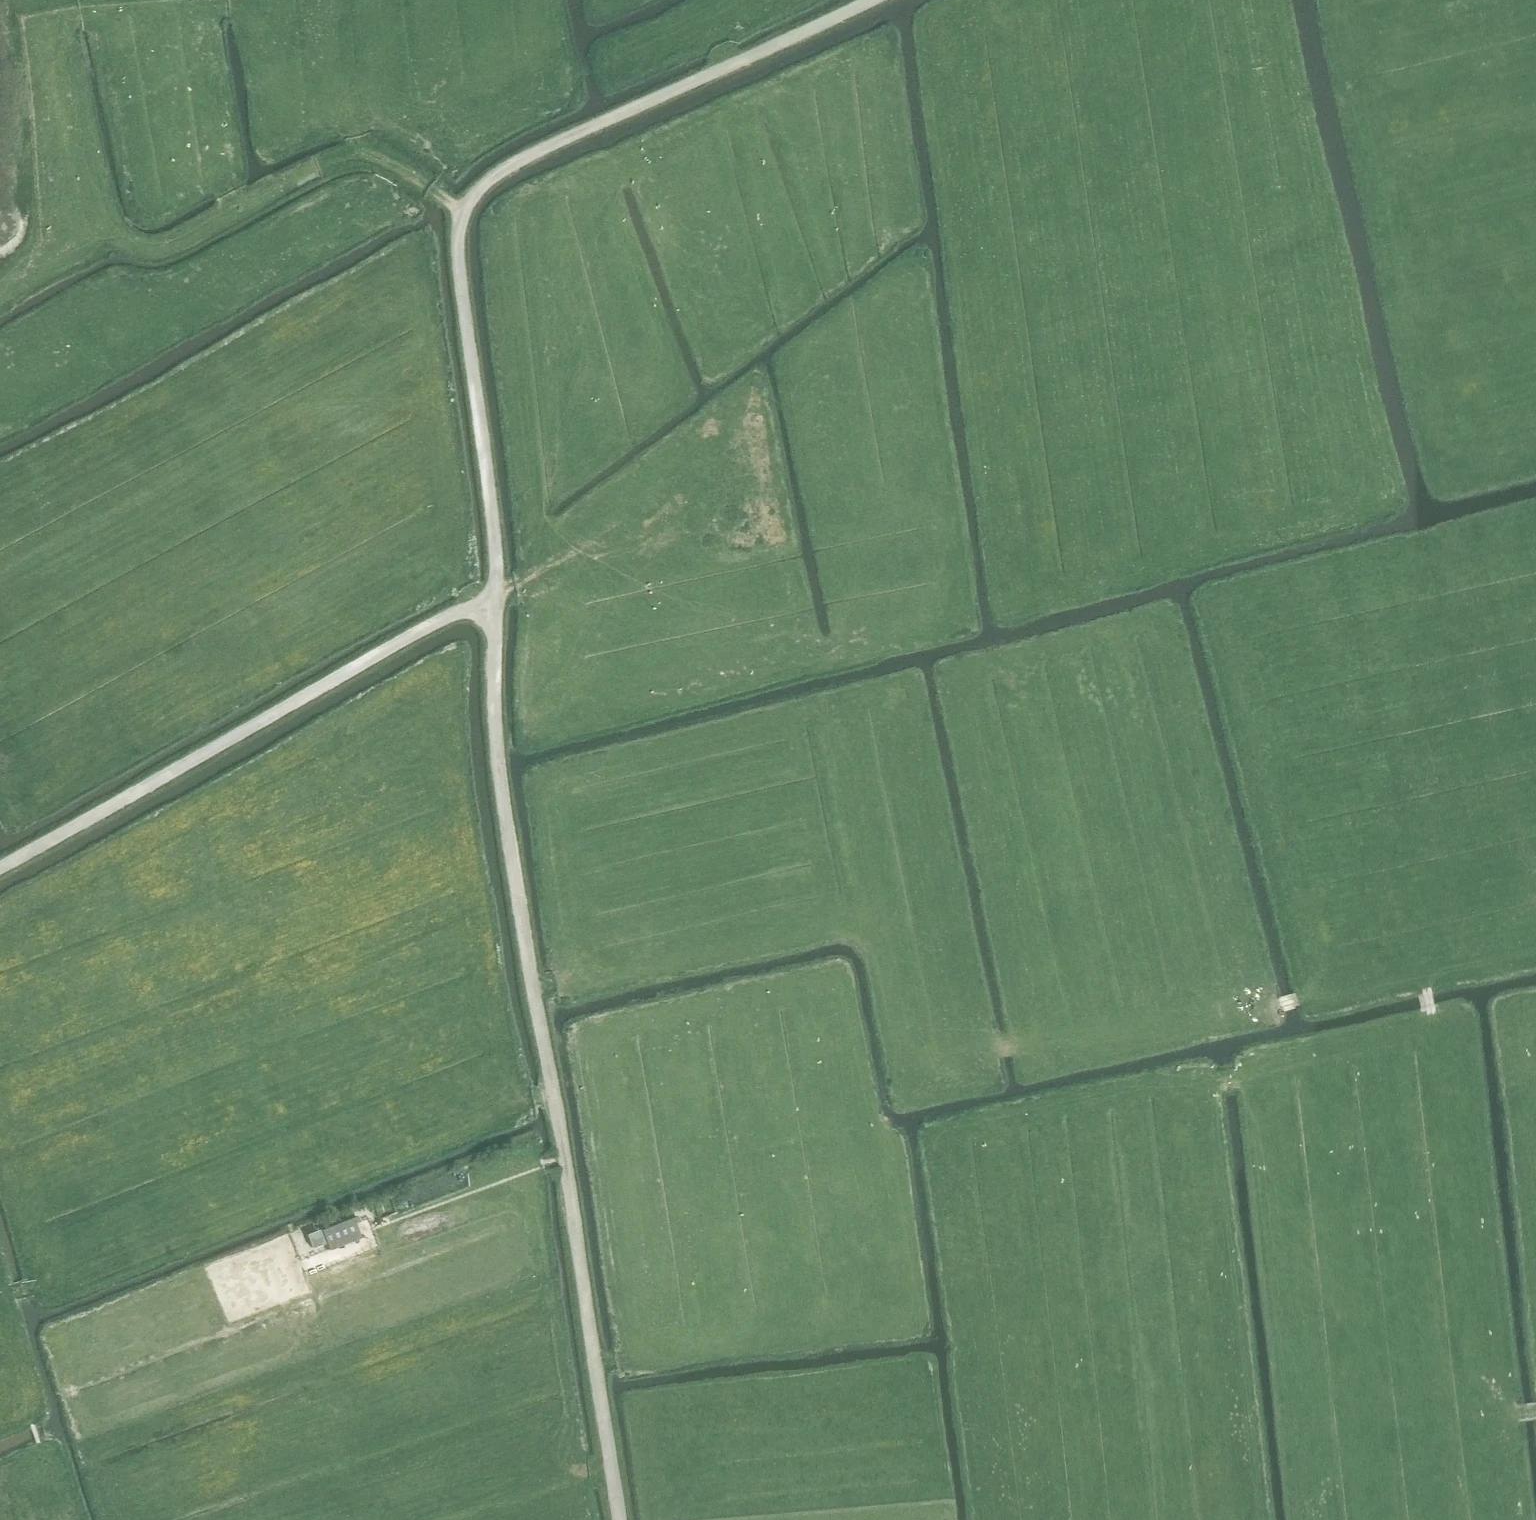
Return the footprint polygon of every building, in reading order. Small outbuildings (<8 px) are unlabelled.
[(353,1215),(318,1229),(324,1244),(326,1250),(357,1237),(355,1233),(351,1223),(355,1221),(353,1215)] [(315,1229),(304,1234),(310,1247),(321,1243),(315,1229)]
